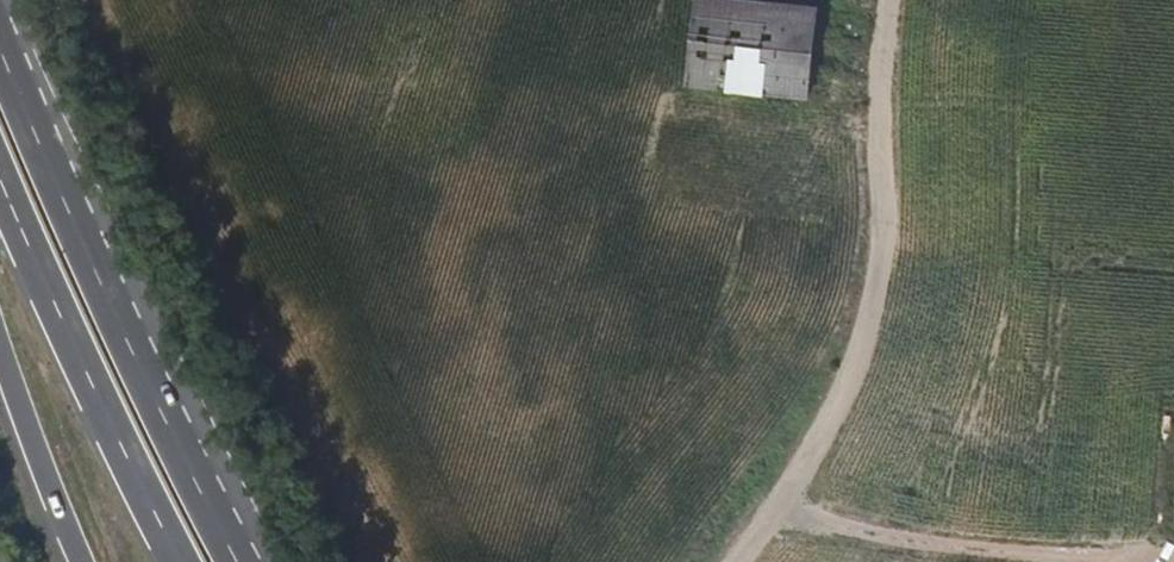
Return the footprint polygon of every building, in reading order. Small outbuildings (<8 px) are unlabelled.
[(684,95),(818,107),(831,0),(693,0),(684,95)]
